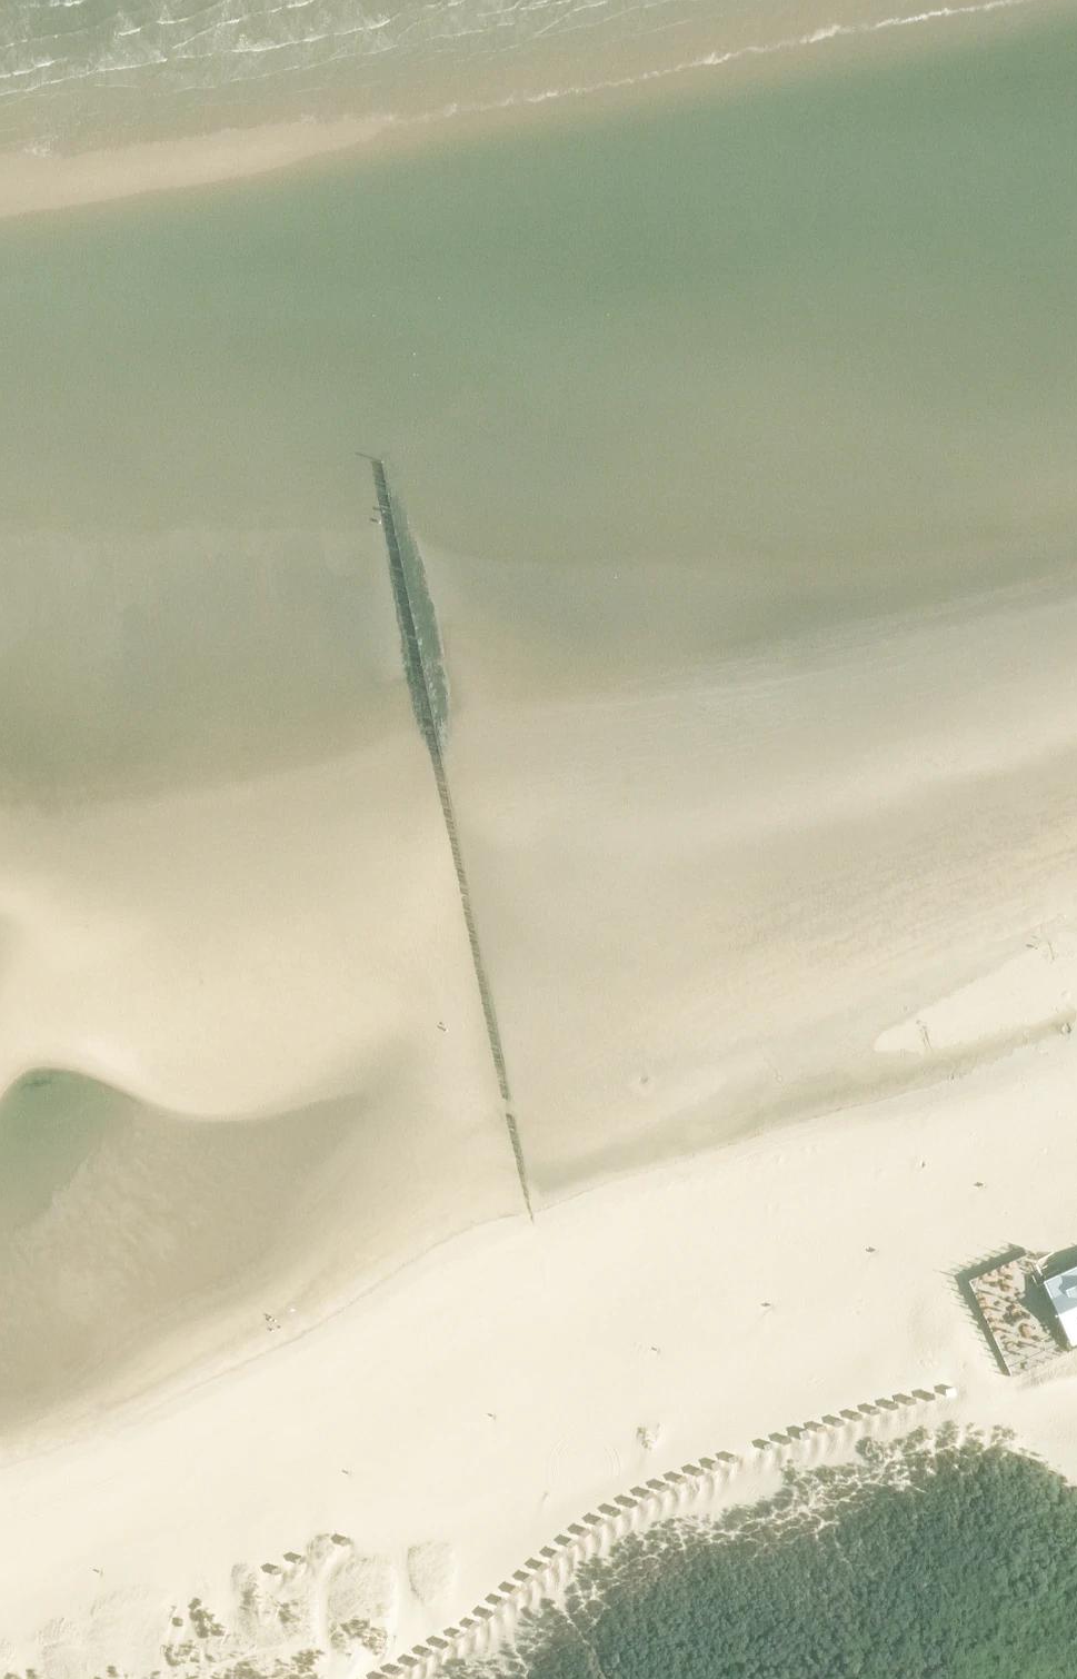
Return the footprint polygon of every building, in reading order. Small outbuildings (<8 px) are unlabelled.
[(1044,1283),(1045,1284),(1052,1281),(1066,1309),(1057,1312),(1071,1343),(1076,1340),(1076,1268),(1046,1282),(1044,1283)]
